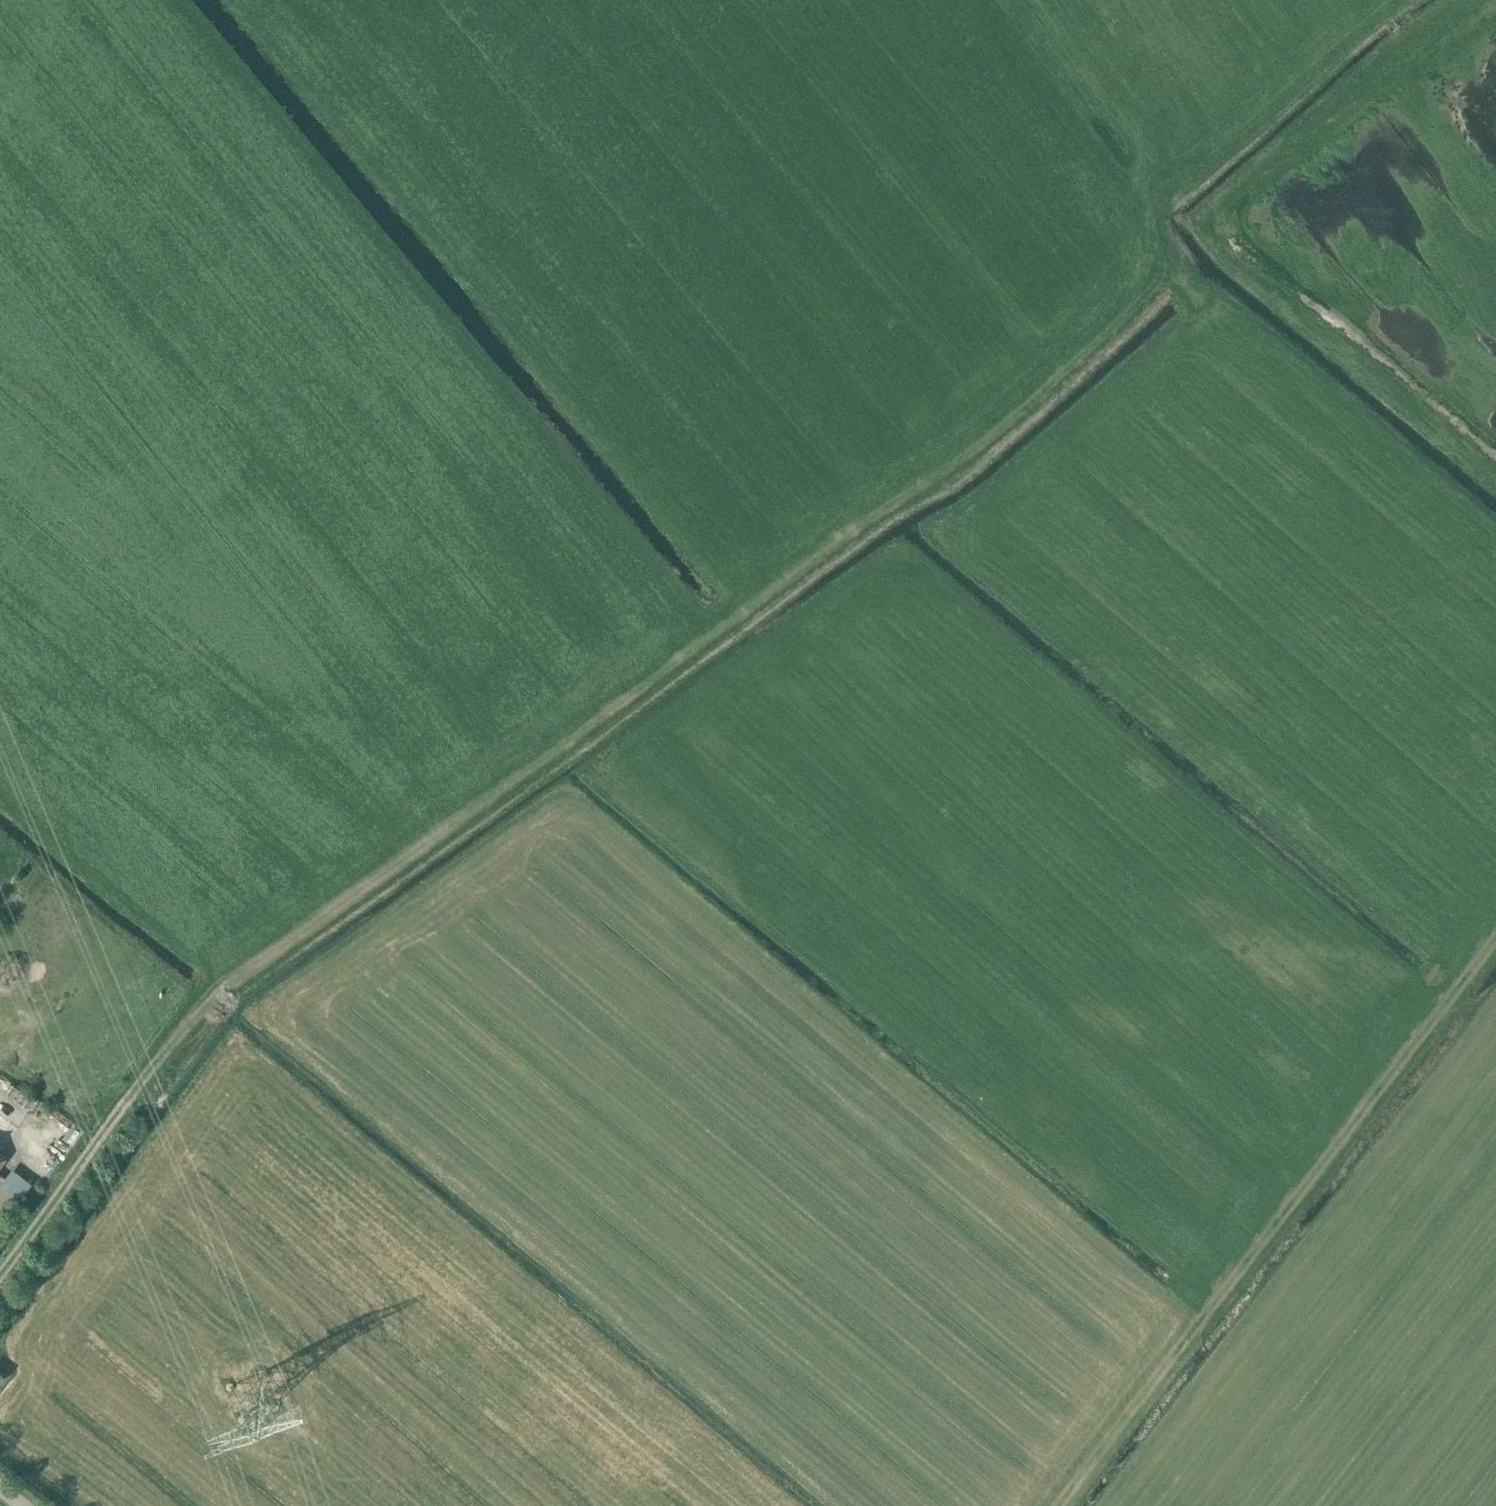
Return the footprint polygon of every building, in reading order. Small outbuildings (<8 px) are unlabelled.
[(0,1168),(0,1172),(32,1197),(41,1185),(7,1158),(0,1168)]
